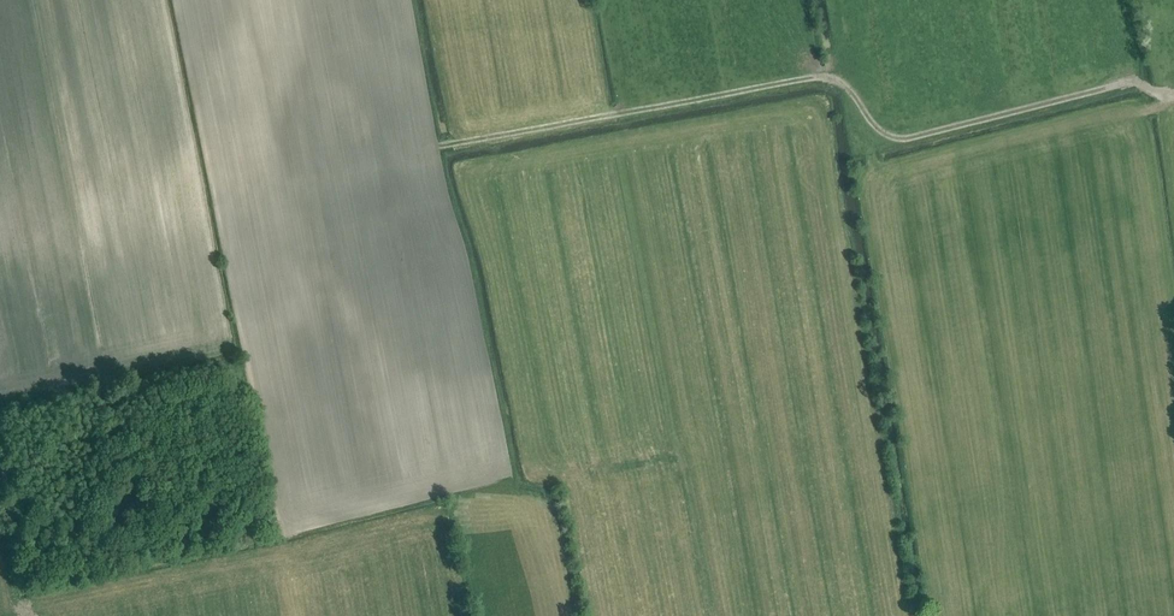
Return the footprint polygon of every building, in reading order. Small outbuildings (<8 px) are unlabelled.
[(858,154),(868,153),(868,142),(858,143),(858,154)]
